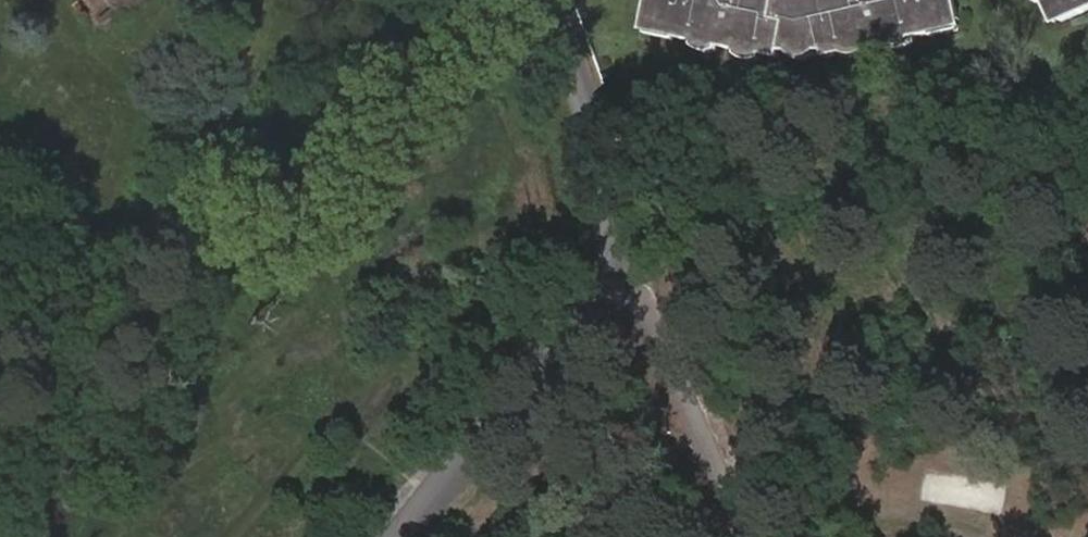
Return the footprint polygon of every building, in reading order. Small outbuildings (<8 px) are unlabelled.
[(141,0),(105,0),(118,17),(141,0)] [(674,38),(780,60),(782,54),(823,54),(824,60),(930,35),(928,27),(960,20),(956,4),(955,0),(649,0),(647,11),(644,24),(676,30),(674,38)] [(1037,4),(1042,2),(1053,26),(1087,10),(1087,0),(1035,0),(1037,4)] [(960,20),(928,27),(930,35),(962,28),(960,20)] [(676,30),(644,24),(642,32),(674,38),(676,30)]
